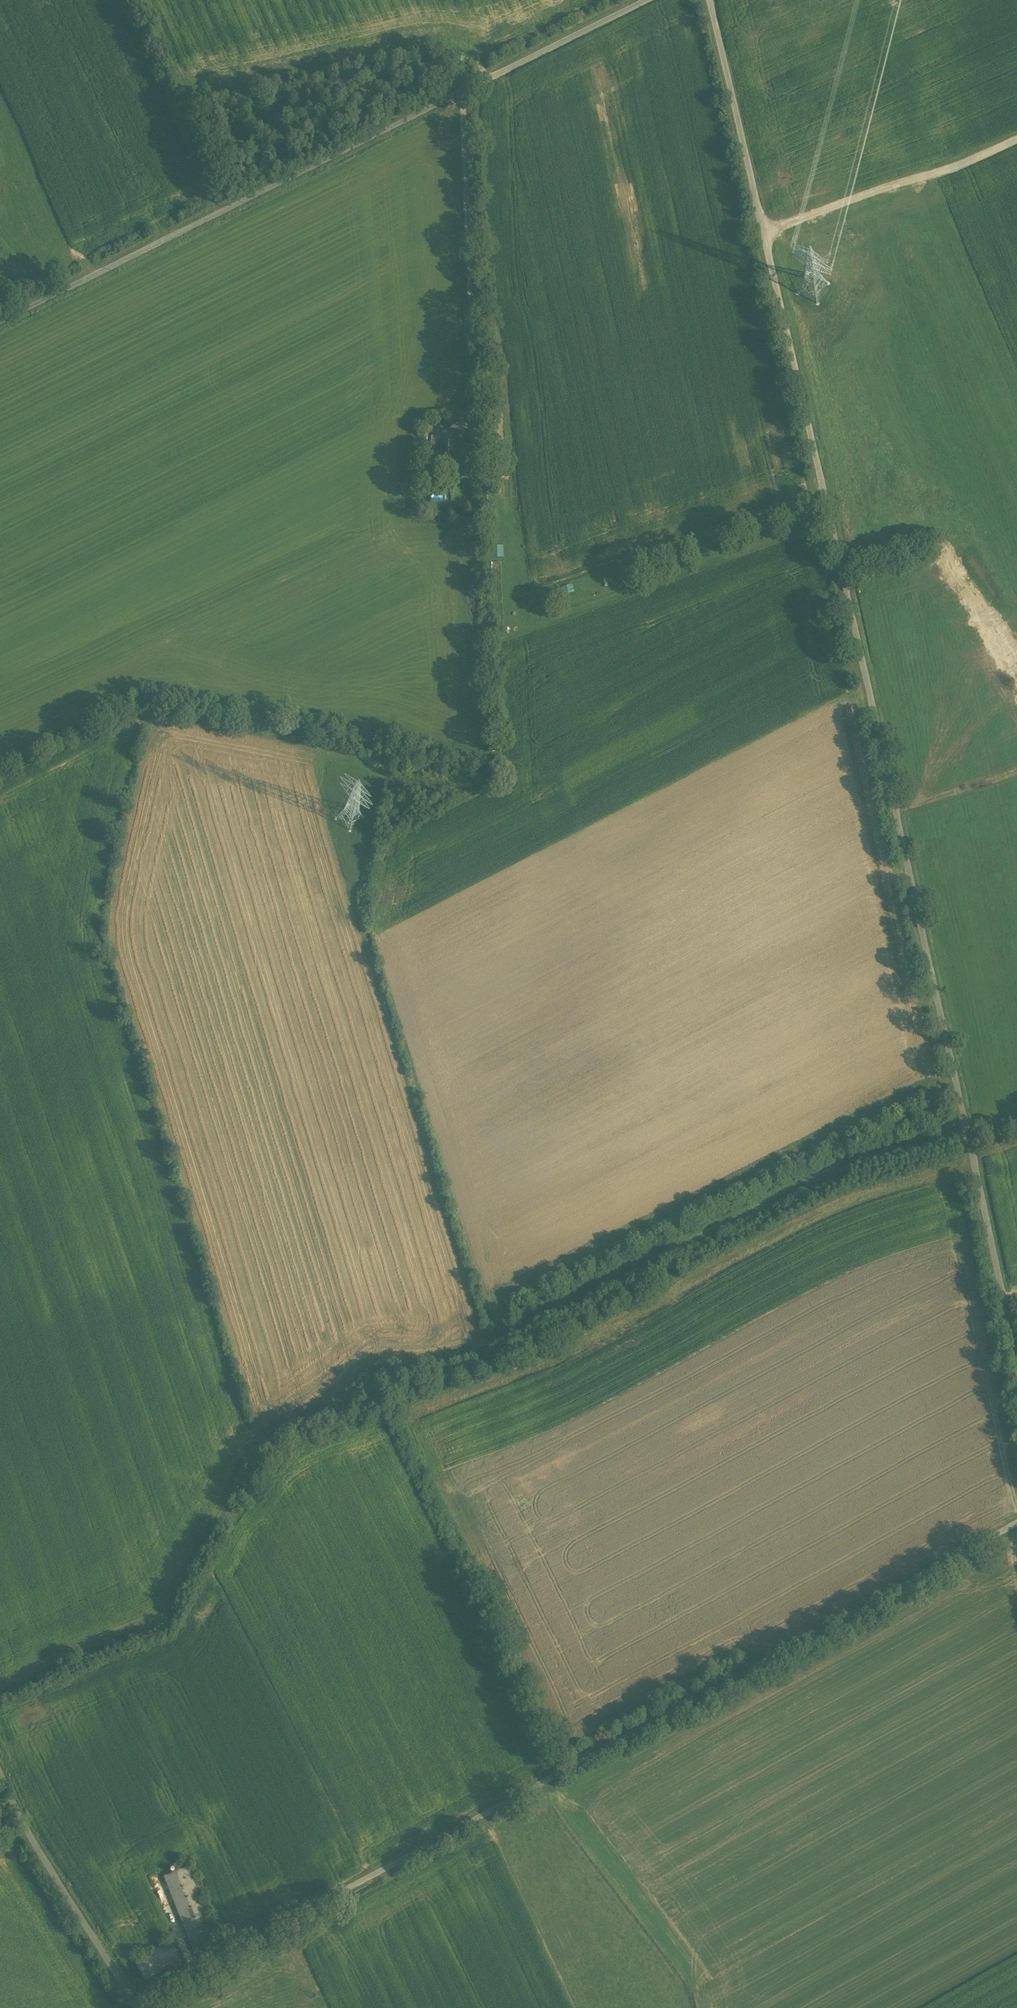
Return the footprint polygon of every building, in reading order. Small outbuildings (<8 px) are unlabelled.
[(438,443),(439,443),(439,438),(431,437),(429,455),(437,456),(438,443)] [(439,443),(438,443),(437,456),(435,468),(453,470),(454,458),(473,460),(475,446),(439,443)] [(178,1870),(187,1867),(185,1861),(176,1865),(178,1870)] [(178,1870),(163,1876),(193,1950),(217,1940),(187,1867),(178,1870)] [(172,1938),(136,1958),(147,1978),(183,1958),(172,1938)]
